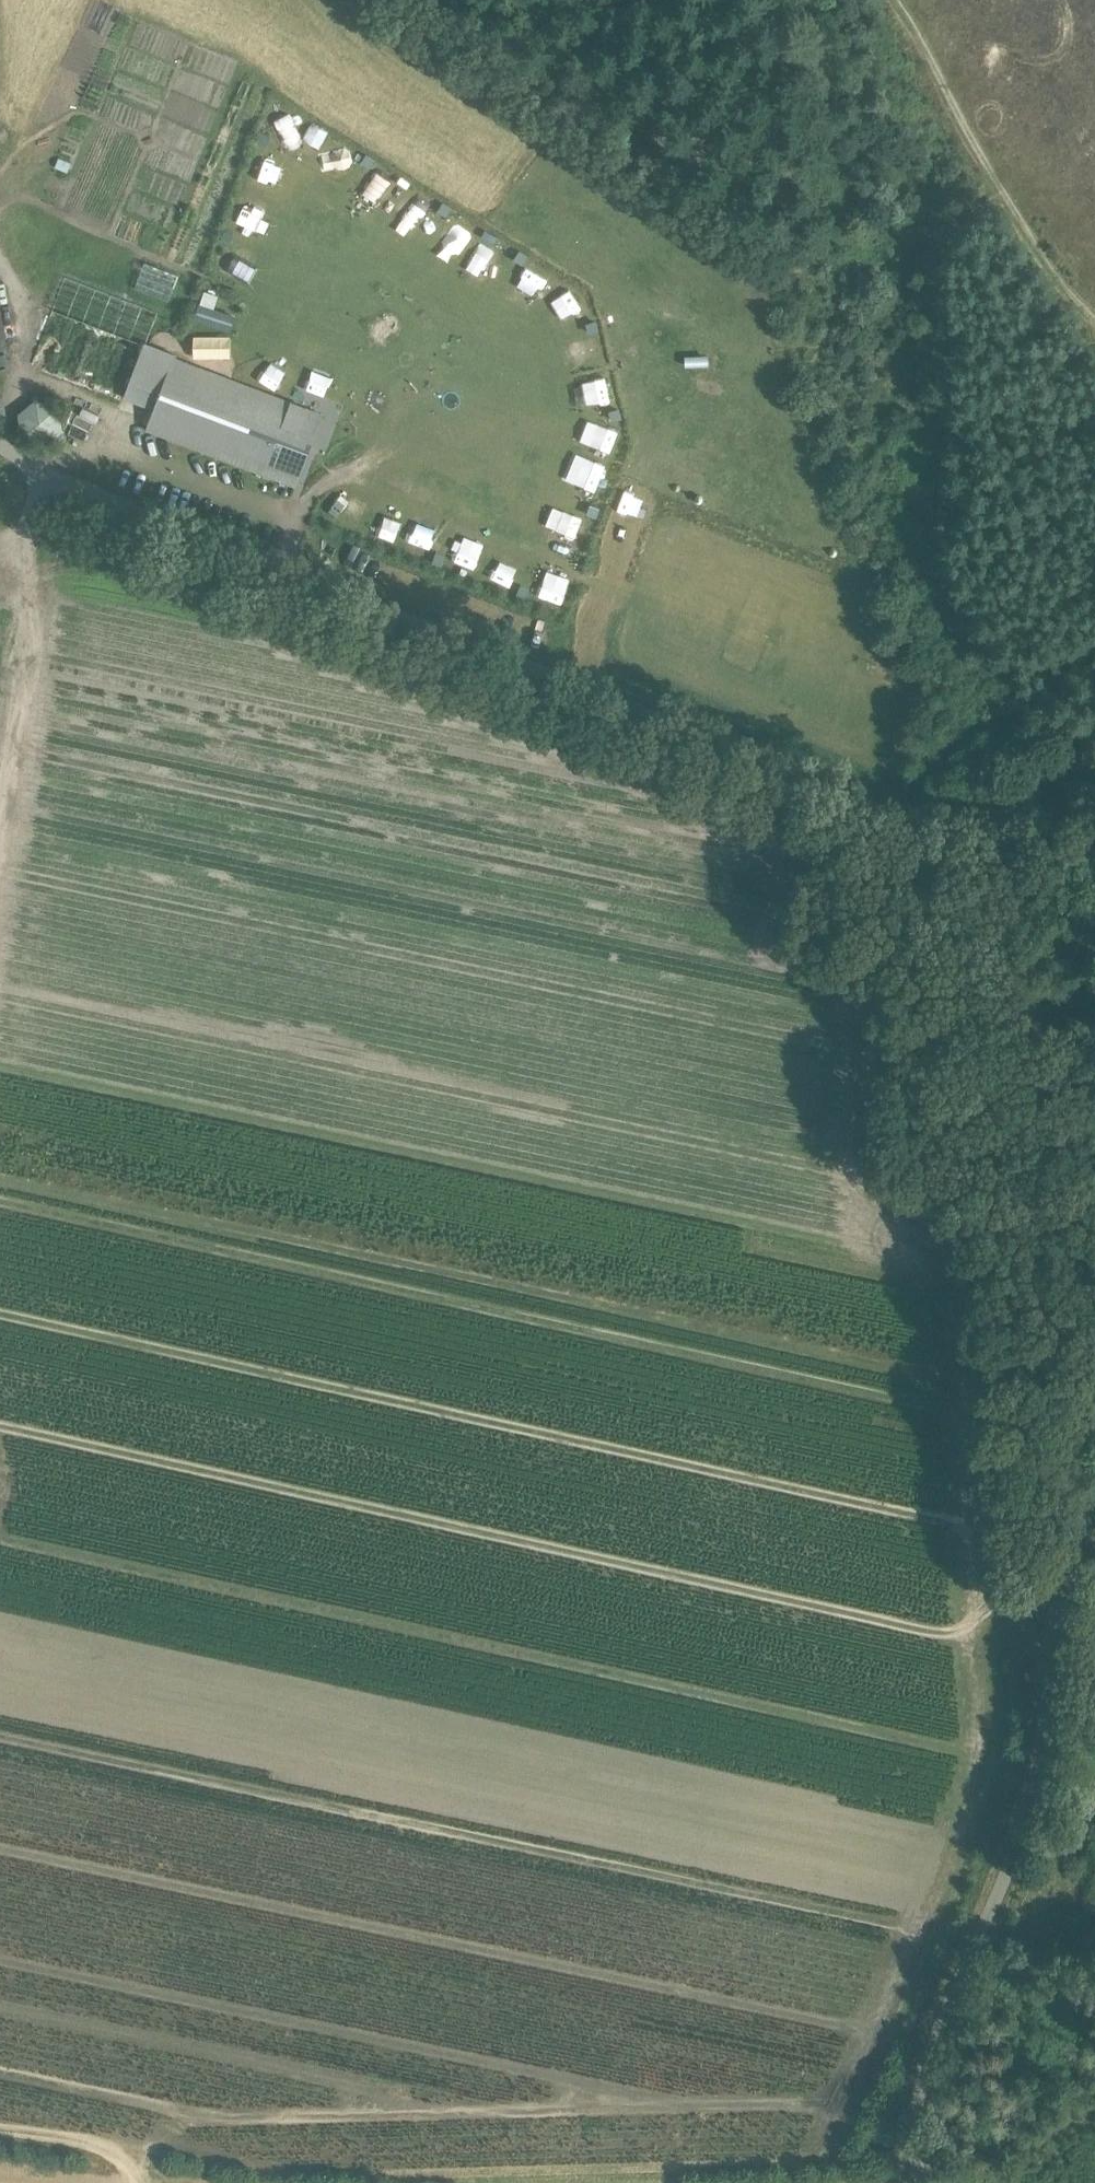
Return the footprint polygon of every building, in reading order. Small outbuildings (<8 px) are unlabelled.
[(256,139),(264,143),(268,135),(260,132),(256,139)] [(369,168),(375,160),(367,155),(361,163),(369,168)] [(439,209),(445,213),(449,207),(443,203),(439,209)] [(230,241),(232,235),(226,232),(223,239),(230,241)] [(521,265),(527,257),(520,251),(514,259),(521,265)] [(596,321),(586,325),(589,334),(599,331),(596,321)] [(153,411),(145,431),(296,489),(323,415),(174,358),(176,354),(145,342),(123,399),(153,411)] [(62,430),(59,407),(37,399),(18,414),(22,437),(45,445),(62,430)] [(610,411),(612,422),(623,419),(620,409),(610,411)] [(600,508),(590,504),(586,514),(596,518),(600,508)] [(434,562),(441,565),(444,558),(437,555),(434,562)] [(519,595),(526,598),(529,591),(522,588),(519,595)]
